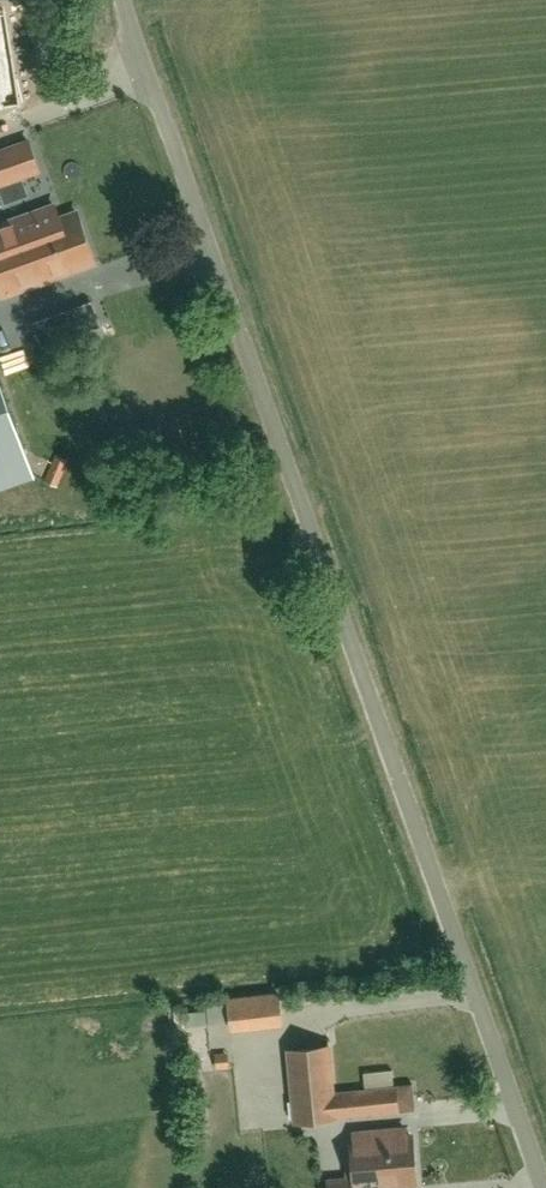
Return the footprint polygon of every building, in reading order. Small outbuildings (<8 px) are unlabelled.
[(14,35),(35,31),(32,14),(11,19),(14,35)] [(38,171),(28,142),(0,152),(0,184),(38,171)] [(23,182),(3,189),(9,206),(29,200),(23,182)] [(1,297),(94,263),(76,213),(59,220),(54,206),(0,225),(0,295),(1,297)] [(83,333),(74,308),(33,323),(42,348),(83,333)] [(32,477),(0,388),(0,488),(32,477)] [(235,1031),(290,1028),(289,995),(234,997),(235,1031)] [(192,1025),(232,1027),(233,1009),(192,1007),(192,1025)] [(294,1123),(398,1112),(395,1087),(332,1093),(328,1047),(287,1051),(294,1123)] [(404,1086),(410,1112),(425,1109),(420,1083),(404,1086)] [(352,1163),(353,1178),(328,1180),(329,1187),(386,1187),(414,1186),(410,1136),(405,1136),(405,1129),(353,1134),(353,1141),(350,1141),(352,1163)]
